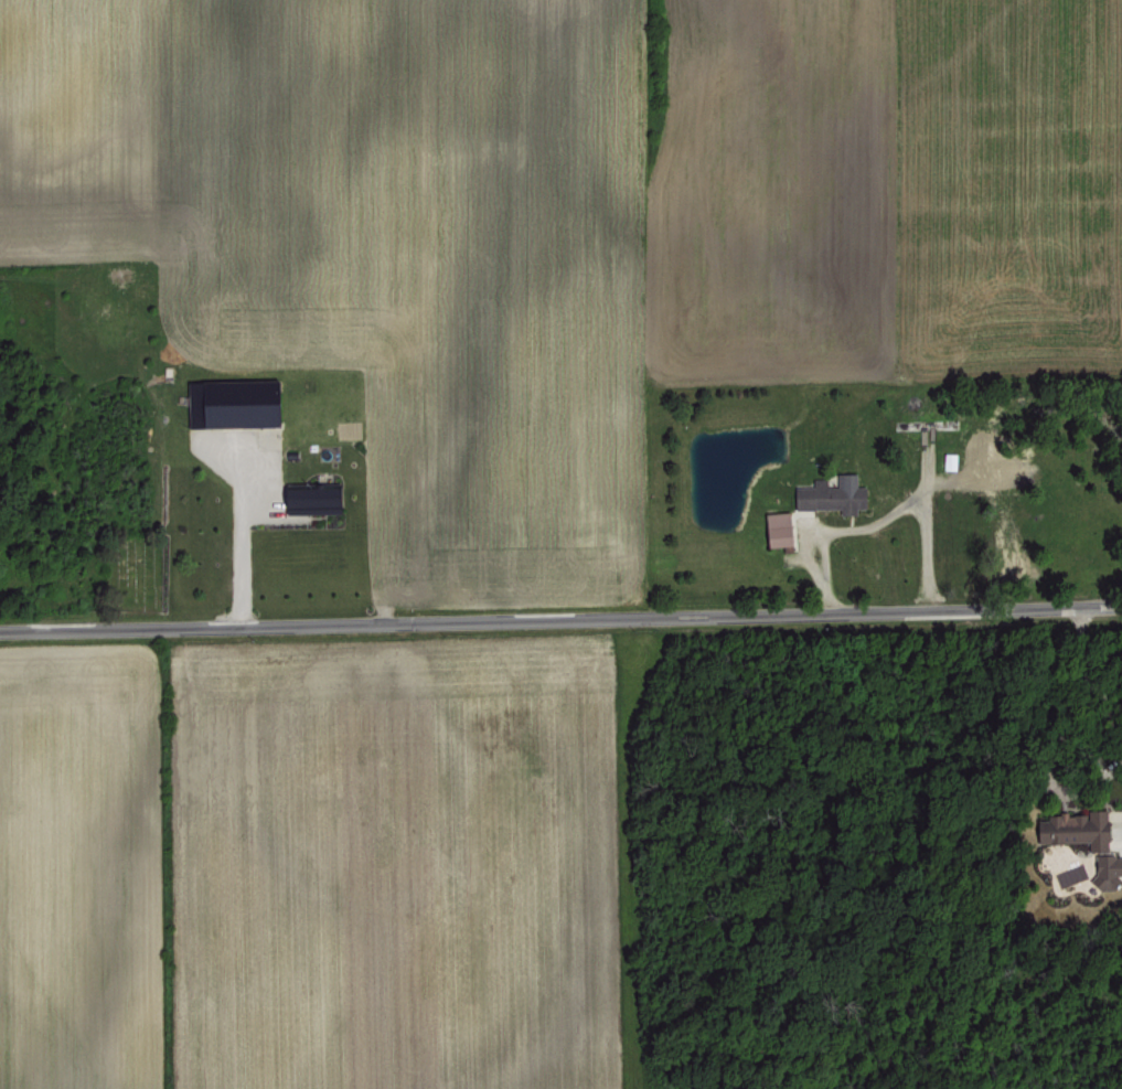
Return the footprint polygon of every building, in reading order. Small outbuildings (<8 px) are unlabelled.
[(186,426),(273,425),(273,379),(185,379),(185,395),(186,426)] [(954,469),(954,452),(941,451),(940,468),(954,469)] [(335,472),(316,473),(316,487),(279,487),(280,512),(335,512),(335,472)] [(792,507),(836,507),(836,511),(861,510),(861,484),(853,484),(853,472),(833,472),(833,485),(824,485),(824,477),(810,477),(810,485),(792,485),(792,507)] [(762,512),(763,545),(785,544),(785,523),(788,523),(788,511),(762,512)] [(1036,843),(1087,840),(1087,851),(1108,850),(1106,808),(1089,809),(1089,812),(1048,814),(1048,830),(1036,830),(1036,843)]
